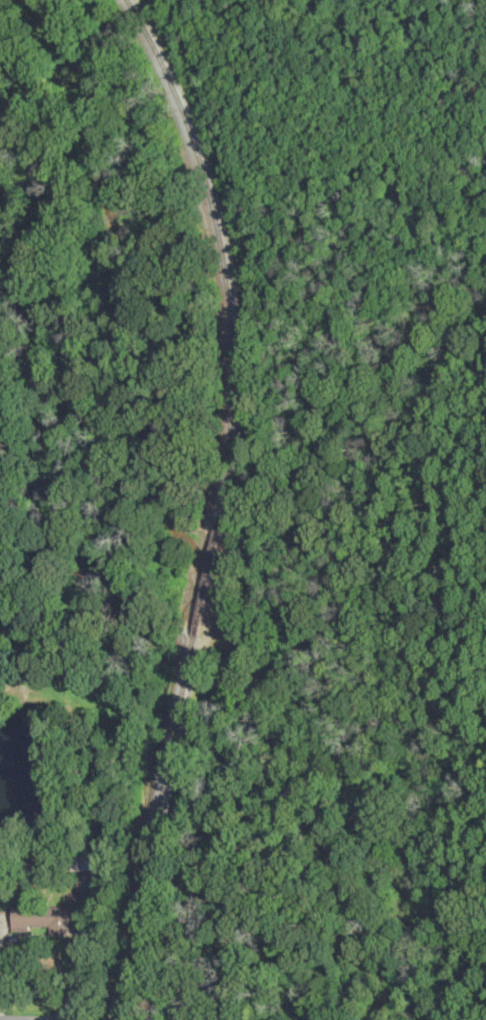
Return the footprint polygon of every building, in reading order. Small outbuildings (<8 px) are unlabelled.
[(51,933),(70,934),(71,905),(13,904),(13,927),(51,927),(51,933)]
